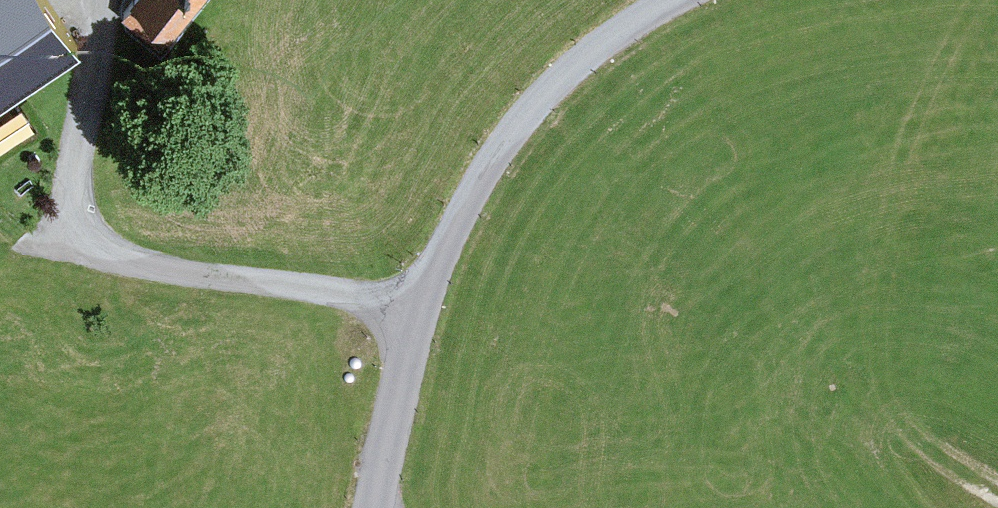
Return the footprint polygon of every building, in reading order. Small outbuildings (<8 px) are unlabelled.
[(81,46),(50,0),(0,0),(0,100),(81,46)] [(160,46),(165,41),(199,0),(130,0),(120,12),(160,46)]
